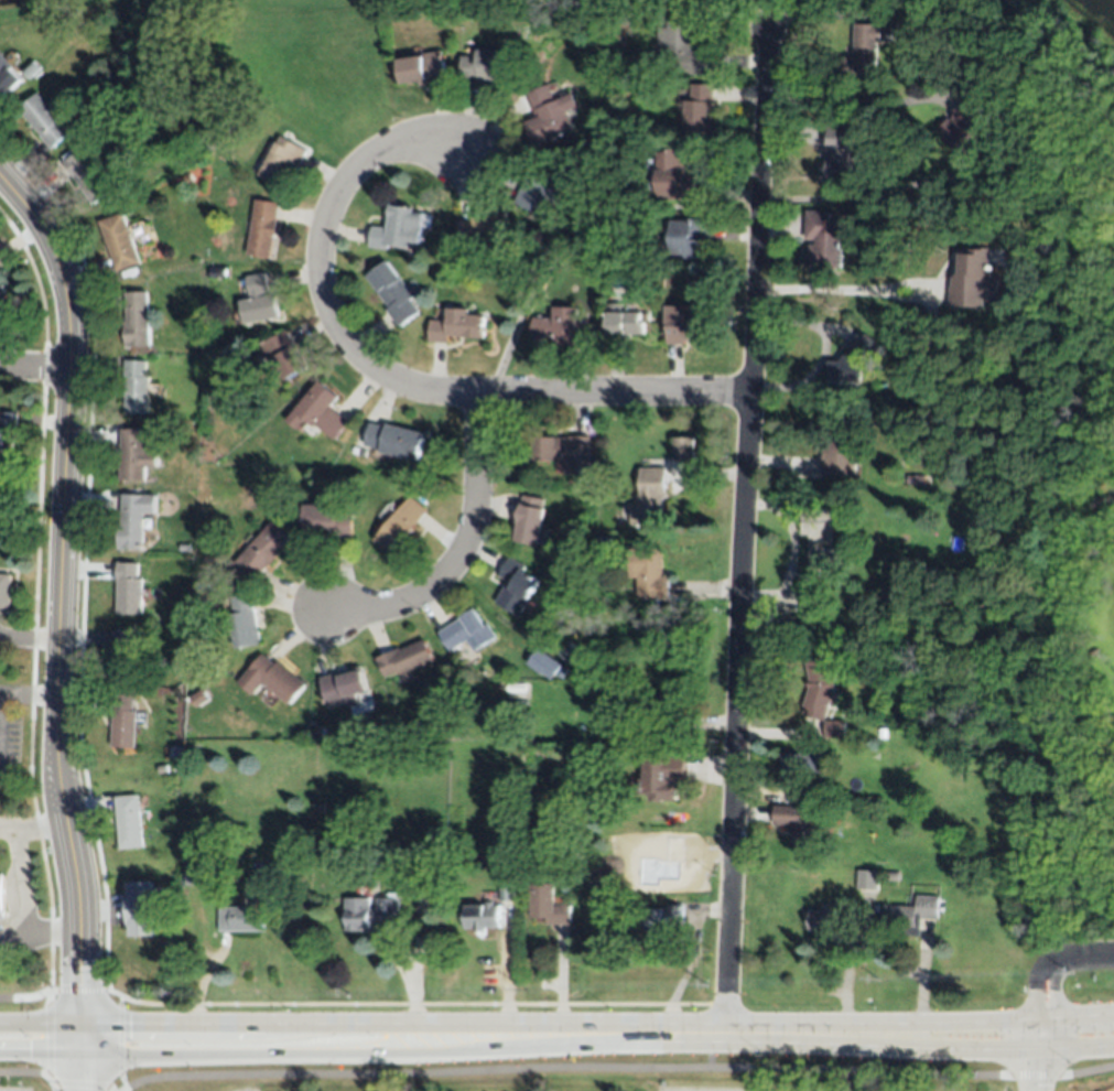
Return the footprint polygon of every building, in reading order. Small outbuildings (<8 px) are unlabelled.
[(911,17),(911,8),(922,8),(922,17),(911,17)] [(616,19),(616,10),(630,10),(630,18),(616,19)] [(666,17),(692,17),(692,50),(714,50),(714,74),(691,74),(691,67),(668,67),(668,46),(657,46),(657,26),(666,26),(666,17)] [(875,75),(842,75),(842,57),(852,57),(853,24),(880,24),(880,25),(891,26),(890,42),(880,41),(880,44),(875,44),(875,75)] [(419,86),(419,82),(401,85),(397,60),(422,56),(421,53),(442,50),(446,82),(419,86)] [(478,85),(478,78),(462,79),(461,56),(478,56),(478,50),(512,51),(512,85),(478,85)] [(7,95),(0,87),(0,51),(13,66),(12,68),(23,79),(7,95)] [(532,145),(522,122),(534,117),(526,94),(549,84),(555,98),(573,91),(578,106),(567,111),(574,129),(532,145)] [(684,100),(690,101),(690,85),(713,85),(712,108),(707,108),(707,117),(712,118),(712,134),(683,134),(684,100)] [(41,137),(41,134),(19,110),(39,93),(46,104),(53,98),(62,108),(56,114),(62,120),(61,120),(71,133),(51,149),(41,137)] [(972,158),(941,138),(943,134),(939,131),(948,119),(950,121),(962,102),(964,104),(966,101),(982,112),(981,116),(988,122),(985,128),(991,131),(972,158)] [(826,125),(851,125),(851,133),(857,133),(856,182),(825,182),(825,158),(831,158),(831,152),(826,152),(826,125)] [(289,182),(286,181),(282,188),(259,175),(280,137),(306,151),(289,182)] [(113,191),(94,204),(64,163),(84,149),(113,191)] [(656,201),(657,152),(667,152),(667,149),(681,149),(681,162),(685,162),(684,170),(695,170),(694,201),(656,201)] [(523,181),(530,183),(537,169),(569,182),(559,205),(549,202),(543,215),(515,203),(523,181)] [(270,258),(247,255),(256,199),(278,204),(270,258)] [(367,247),(370,227),(386,229),(389,205),(412,209),(412,213),(423,214),(418,247),(409,245),(409,249),(388,246),(387,250),(367,247)] [(841,270),(808,269),(809,244),(814,245),(815,240),(804,239),(805,210),(831,212),(830,220),(842,220),(841,270)] [(496,238),(498,246),(477,250),(475,241),(463,244),(457,223),(473,220),(473,218),(507,212),(511,235),(496,238)] [(142,262),(116,272),(98,224),(123,214),(142,262)] [(709,242),(701,241),(700,259),(684,259),(684,256),(669,255),(670,219),(691,220),(691,219),(710,219),(709,242)] [(991,272),(996,272),(995,303),(985,302),(984,307),(948,305),(949,287),(950,287),(951,277),(958,277),(959,253),(971,255),(971,249),(992,249),(991,272)] [(386,310),(388,309),(377,292),(378,291),(367,277),(387,262),(412,296),(410,299),(419,312),(399,327),(386,310)] [(245,325),(240,301),(250,300),(246,276),(266,272),(269,292),(263,294),(263,296),(274,294),(280,317),(245,325)] [(150,348),(126,349),(125,322),(127,322),(126,292),(148,291),(150,348)] [(9,317),(0,317),(0,294),(10,294),(9,317)] [(606,345),(607,305),(620,305),(620,312),(647,313),(647,322),(645,322),(643,334),(629,334),(629,338),(624,338),(623,346),(606,345)] [(667,344),(666,326),(664,326),(664,306),(686,306),(686,312),(701,313),(701,323),(704,323),(704,336),(688,336),(688,341),(683,341),(683,344),(667,344)] [(428,343),(429,320),(445,321),(445,307),(467,309),(467,313),(484,314),(483,338),(446,337),(446,344),(428,343)] [(574,342),(531,339),(532,318),(552,318),(553,307),(576,309),(574,342)] [(307,367),(286,380),(274,359),(269,363),(259,346),(285,331),(307,367)] [(876,343),(862,365),(859,385),(826,385),(828,360),(840,361),(858,331),(876,343)] [(149,413),(125,412),(126,378),(125,378),(125,361),(147,363),(147,376),(150,376),(149,413)] [(318,381),(337,397),(329,407),(348,421),(334,441),(314,425),(313,426),(304,420),(296,429),(286,421),(318,381)] [(14,452),(0,452),(0,412),(18,412),(18,441),(14,441),(14,452)] [(856,476),(824,475),(825,442),(823,441),(824,418),(847,419),(847,439),(857,440),(856,476)] [(423,434),(417,461),(379,451),(379,450),(363,445),(368,422),(385,428),(386,424),(423,434)] [(145,480),(120,479),(123,430),(144,431),(143,446),(147,446),(147,452),(158,453),(156,467),(145,467),(145,480)] [(674,435),(693,435),(693,458),(673,458),(674,435)] [(530,461),(531,438),(567,439),(567,436),(588,436),(587,465),(569,465),(569,462),(530,461)] [(602,457),(602,456),(601,447),(607,444),(615,447),(615,456),(607,461),(602,457)] [(662,525),(632,526),(625,526),(625,512),(630,512),(631,505),(635,504),(634,495),(639,495),(638,461),(664,460),(667,498),(662,498),(662,525)] [(908,485),(908,475),(920,474),(921,483),(908,485)] [(143,550),(118,550),(119,523),(121,523),(123,494),(158,496),(156,515),(144,514),(143,550)] [(303,540),(303,506),(315,506),(315,495),(332,496),(332,506),(337,506),(337,511),(351,512),(351,537),(336,537),(336,540),(303,540)] [(537,550),(512,546),(521,495),(543,499),(541,509),(544,509),(537,550)] [(374,540),(410,496),(426,509),(390,554),(374,540)] [(810,534),(803,534),(803,508),(835,509),(835,548),(844,547),(844,565),(834,565),(834,569),(821,568),(821,573),(815,573),(815,568),(811,568),(810,534)] [(232,564),(272,520),(292,539),(253,583),(232,564)] [(662,576),(670,576),(669,599),(638,599),(638,579),(629,577),(629,549),(663,550),(662,576)] [(524,566),(521,571),(539,582),(528,599),(519,616),(495,602),(506,584),(510,586),(512,583),(497,574),(508,557),(524,566)] [(142,616),(118,615),(119,582),(118,582),(118,563),(140,564),(139,577),(144,579),(142,616)] [(10,608),(0,608),(0,574),(12,574),(10,608)] [(195,581),(213,583),(212,594),(194,592),(195,581)] [(261,645),(235,650),(229,616),(235,615),(231,597),(252,594),(261,645)] [(497,637),(473,651),(466,641),(450,652),(437,633),(475,609),(484,625),(487,623),(497,637)] [(139,683),(113,683),(115,633),(137,634),(136,646),(140,646),(139,683)] [(580,648),(571,661),(558,653),(567,639),(580,648)] [(423,640),(432,662),(412,670),(415,679),(405,682),(403,674),(401,677),(399,671),(383,679),(375,658),(398,648),(399,650),(423,640)] [(538,648),(561,663),(551,679),(528,665),(538,648)] [(824,719),(804,711),(807,705),(803,704),(810,682),(805,658),(829,652),(835,682),(832,694),(824,719)] [(262,653),(275,665),(279,659),(305,681),(289,702),(264,682),(253,695),(238,683),(262,653)] [(360,666),(368,691),(347,698),(348,702),(329,709),(320,678),(360,666)] [(213,698),(197,707),(191,698),(205,688),(213,698)] [(136,748),(112,746),(113,711),(113,694),(136,695),(134,711),(138,711),(136,748)] [(420,722),(419,733),(411,733),(411,721),(420,722)] [(824,721),(842,721),(842,738),(823,738),(824,721)] [(325,728),(323,734),(316,731),(318,725),(325,728)] [(878,727),(888,728),(887,737),(878,737),(878,727)] [(779,752),(824,754),(822,779),(802,778),(800,779),(786,778),(787,775),(778,775),(779,752)] [(643,753),(686,754),(686,784),(674,784),(674,786),(677,786),(677,800),(663,800),(663,802),(649,801),(649,795),(639,795),(639,779),(642,779),(643,753)] [(144,847),(121,850),(116,798),(140,796),(144,847)] [(818,854),(793,853),(793,843),(790,842),(791,825),(774,825),(774,806),(791,807),(791,809),(819,810),(818,854)] [(823,821),(824,817),(828,813),(832,814),(834,818),(834,822),(832,824),(826,825),(823,822),(823,821)] [(226,838),(225,846),(216,845),(217,836),(226,838)] [(885,878),(886,868),(898,869),(898,879),(885,878)] [(876,889),(856,889),(856,869),(877,869),(876,889)] [(498,882),(507,882),(507,877),(512,877),(513,900),(498,900),(498,882)] [(158,936),(131,937),(130,925),(128,925),(126,896),(130,896),(129,883),(154,882),(158,936)] [(530,884),(554,884),(554,904),(570,905),(570,925),(545,925),(545,918),(529,918),(530,884)] [(219,906),(250,906),(250,890),(263,890),(263,929),(219,929),(219,906)] [(938,897),(937,918),(915,917),(913,929),(882,928),(882,906),(916,907),(916,896),(938,897)] [(397,921),(369,921),(369,928),(361,928),(361,932),(344,931),(344,898),(369,898),(369,908),(375,908),(375,898),(397,899),(397,921)] [(852,901),(852,931),(808,931),(808,911),(834,911),(834,903),(852,901)] [(462,929),(462,907),(484,907),(484,903),(491,903),(491,906),(497,906),(497,928),(484,928),(484,930),(473,930),(473,929),(462,929)] [(668,909),(668,906),(682,906),(682,923),(669,923),(669,933),(663,935),(662,932),(643,932),(643,909),(668,909)]
